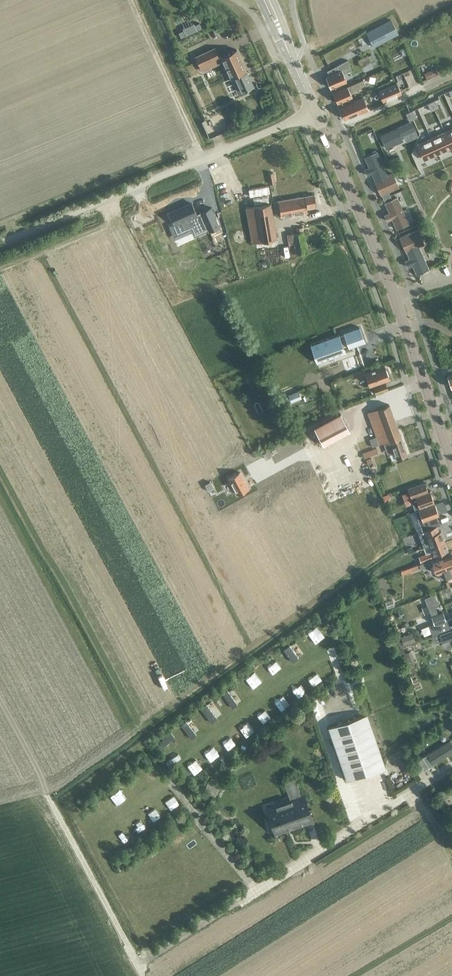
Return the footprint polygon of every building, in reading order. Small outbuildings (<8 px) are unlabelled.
[(372,46),(397,32),(390,19),(365,33),(372,46)] [(200,68),(219,59),(214,49),(195,58),(200,68)] [(236,49),(221,56),(238,93),(253,86),(236,49)] [(360,65),(369,61),(366,55),(357,59),(360,65)] [(338,69),(325,76),(330,87),(347,80),(343,73),(352,68),(346,58),(335,64),(338,69)] [(350,91),(365,84),(363,79),(332,92),(337,102),(352,96),(350,91)] [(396,82),(378,90),(382,99),(400,91),(396,82)] [(353,100),(353,101),(339,107),(344,118),(358,112),(359,113),(368,109),(363,96),(353,100)] [(400,135),(414,129),(411,122),(379,135),(384,146),(401,139),(400,135)] [(445,132),(431,138),(438,153),(451,147),(445,132)] [(431,138),(417,144),(424,159),(438,153),(431,138)] [(372,151),(373,153),(365,157),(369,166),(364,169),(367,175),(372,173),(375,180),(374,181),(381,194),(399,186),(392,173),(387,175),(377,152),(376,152),(375,150),(372,151)] [(308,209),(317,207),(315,195),(279,201),(280,207),(276,207),(277,217),(308,212),(308,209)] [(392,219),(396,228),(408,223),(397,197),(385,202),(389,212),(384,214),(387,221),(392,219)] [(197,214),(192,202),(179,208),(179,207),(168,212),(173,223),(177,233),(192,226),(195,234),(208,228),(209,231),(219,226),(211,207),(200,211),(201,212),(197,214)] [(253,237),(254,243),(245,244),(248,263),(257,262),(259,273),(282,269),(272,204),(248,208),(249,212),(237,214),(240,232),(245,231),(246,239),(253,237)] [(429,269),(418,246),(424,243),(418,229),(400,237),(406,251),(410,258),(405,260),(408,267),(412,264),(417,274),(429,269)] [(292,254),(297,254),(299,269),(309,267),(304,232),(289,235),(292,254)] [(339,334),(310,344),(317,362),(327,358),(326,356),(334,353),(335,355),(345,352),(343,345),(348,344),(349,347),(365,342),(359,326),(343,332),(344,333),(339,335),(339,334)] [(364,369),(354,373),(357,382),(367,379),(369,385),(389,378),(385,366),(365,373),(364,369)] [(375,393),(387,389),(385,383),(373,387),(375,393)] [(395,460),(407,456),(389,405),(368,413),(380,447),(385,445),(388,453),(392,452),(395,460)] [(323,445),(350,430),(340,413),(314,427),(323,445)] [(364,458),(378,453),(376,449),(362,454),(364,458)] [(237,494),(248,488),(240,472),(228,478),(237,494)] [(402,495),(406,504),(413,501),(413,504),(418,502),(420,507),(417,508),(418,510),(420,509),(435,504),(430,491),(428,492),(425,483),(408,489),(409,493),(402,495)] [(435,504),(420,509),(422,513),(417,515),(420,522),(424,520),(439,515),(435,504)] [(437,526),(418,533),(424,547),(430,545),(438,542),(439,545),(446,543),(441,531),(439,531),(437,526)] [(419,557),(421,563),(437,557),(436,555),(448,550),(446,543),(439,545),(438,542),(430,545),(433,552),(419,557)] [(438,559),(437,557),(421,563),(401,571),(402,575),(432,564),(433,567),(432,568),(434,572),(435,572),(435,573),(438,572),(441,579),(451,575),(451,569),(451,567),(451,554),(438,559)] [(451,629),(451,623),(447,625),(443,613),(432,617),(435,624),(440,622),(444,632),(445,631),(451,629)] [(409,651),(403,653),(407,666),(413,664),(409,651)] [(347,780),(385,767),(367,714),(329,727),(347,780)] [(450,740),(451,738),(451,719),(441,725),(450,740)] [(450,740),(427,753),(433,763),(451,751),(451,744),(450,740)] [(276,833),(313,821),(304,795),(301,796),(295,778),(284,782),(290,800),(267,808),(276,833)]
